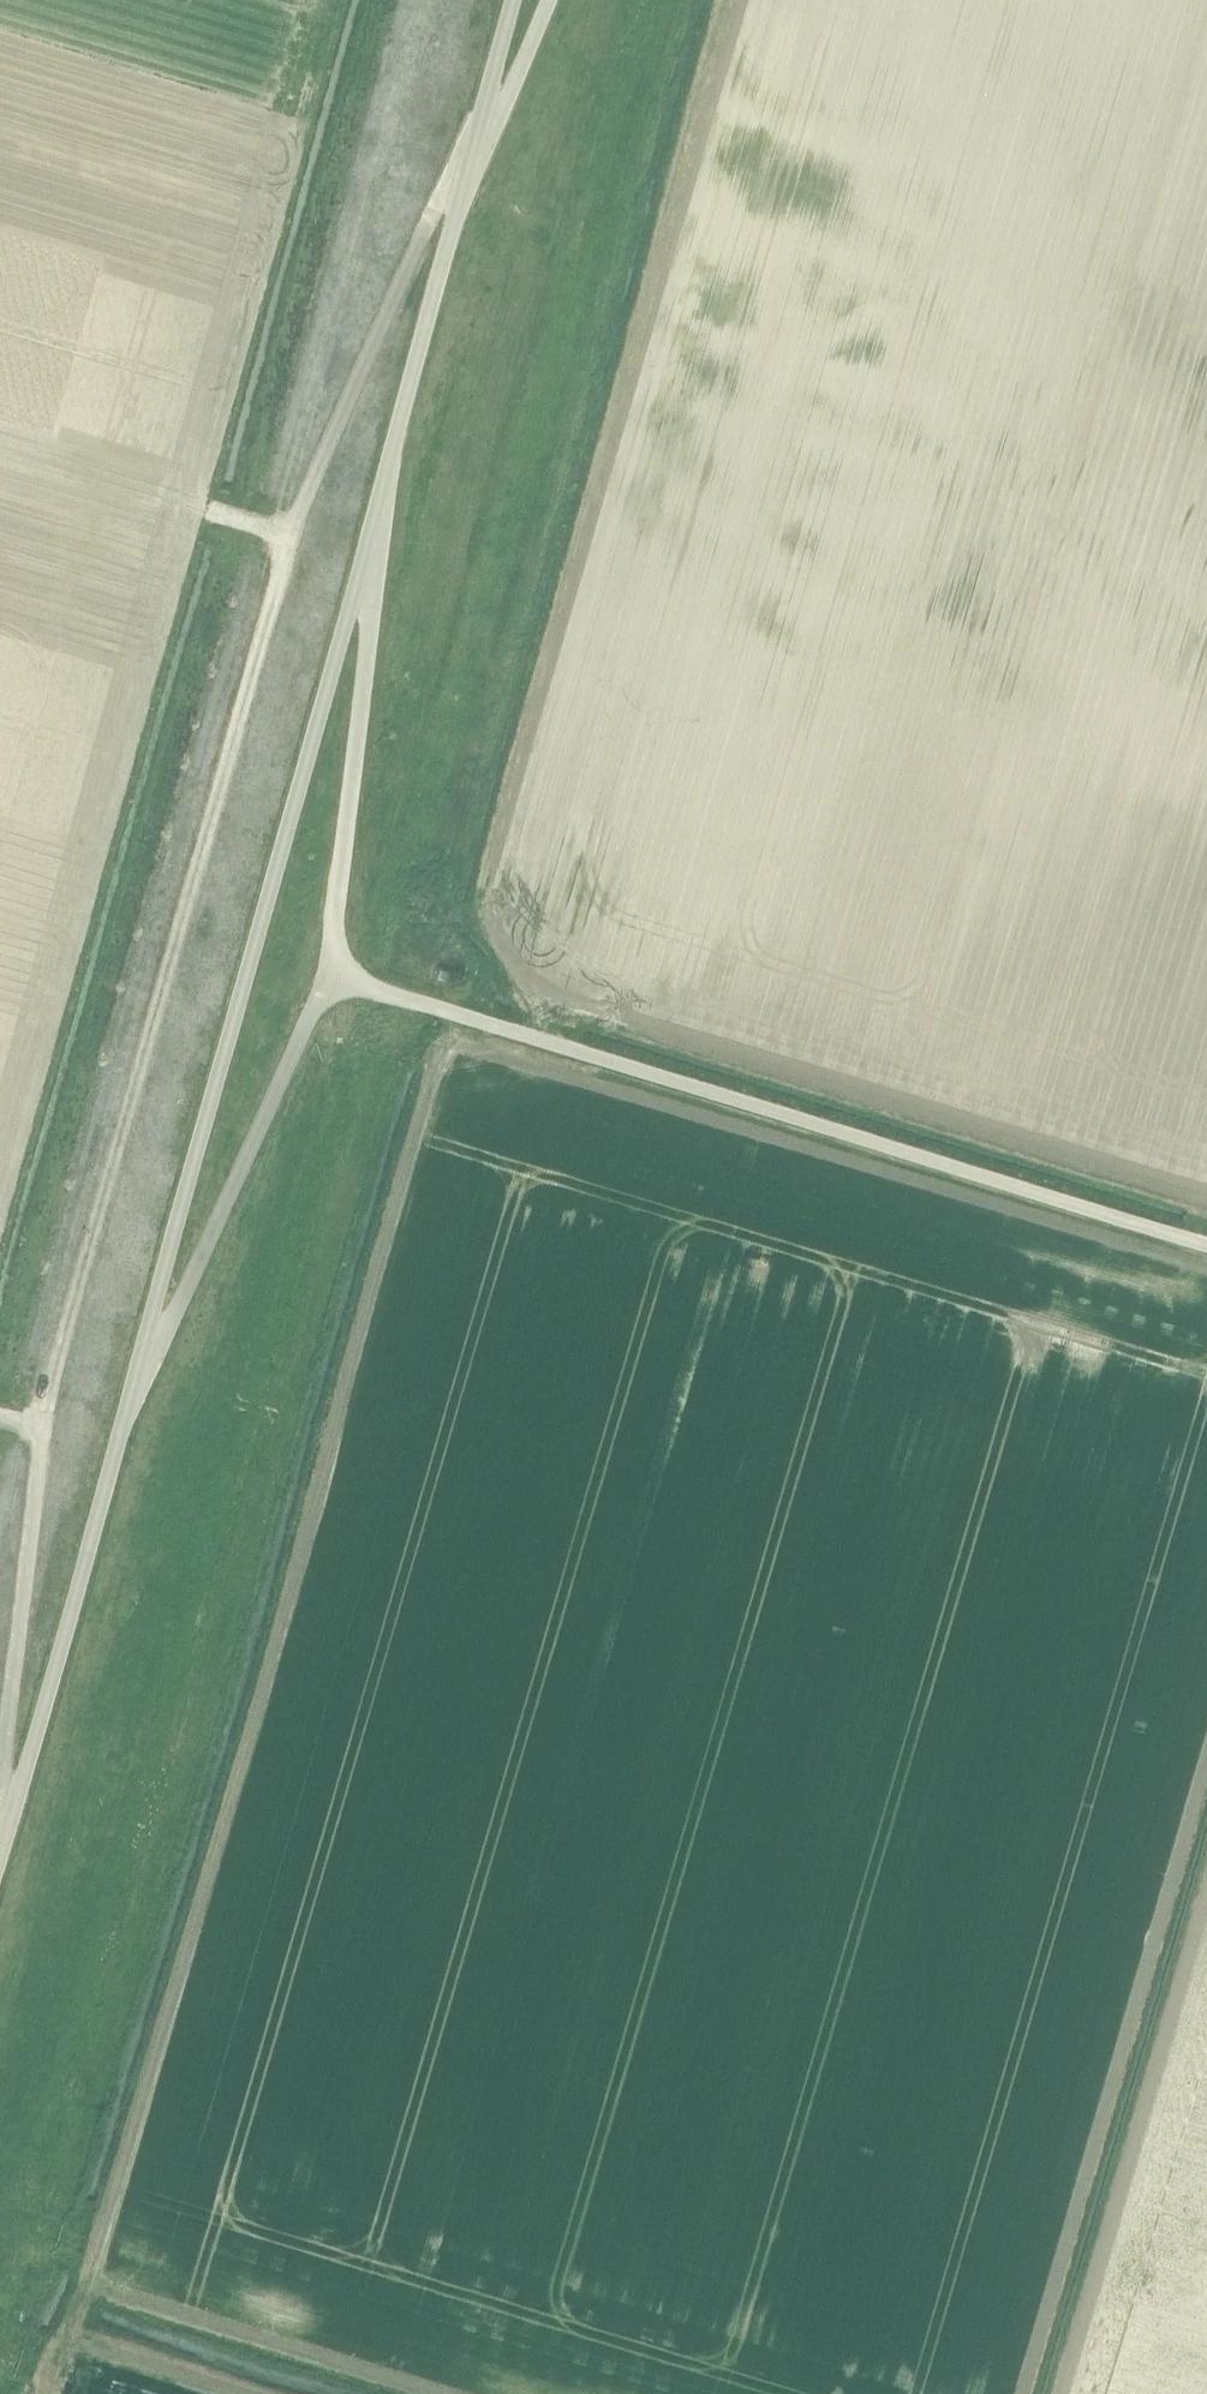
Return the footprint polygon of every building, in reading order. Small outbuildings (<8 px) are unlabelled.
[(448,980),(451,971),(442,968),(439,977),(448,980)]
